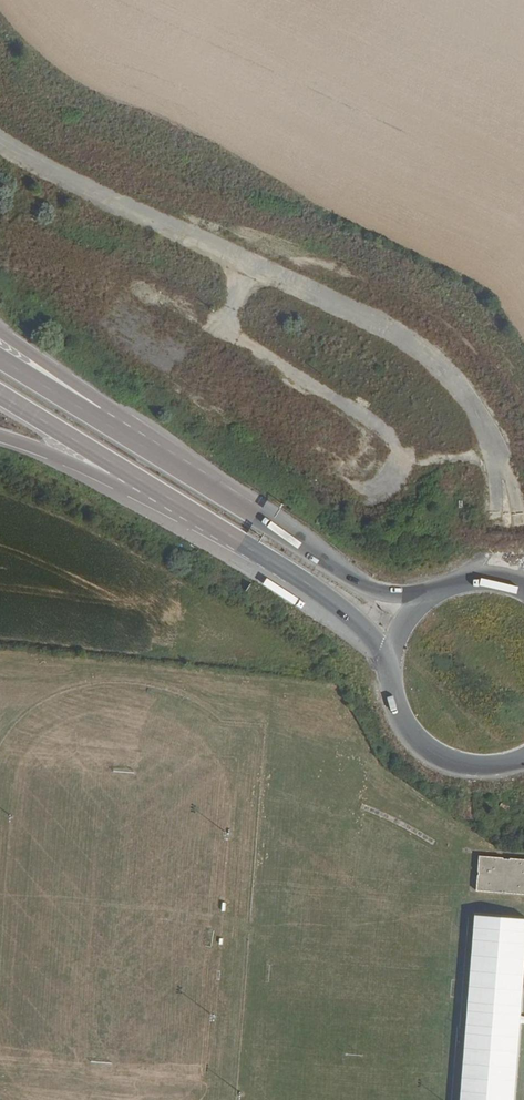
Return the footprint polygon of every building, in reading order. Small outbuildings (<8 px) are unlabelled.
[(479,856),(477,892),(523,895),(523,860),(479,856)] [(523,1016),(523,1007),(523,919),(475,915),(461,1099),(517,1099),(523,1023),(523,1016)]
